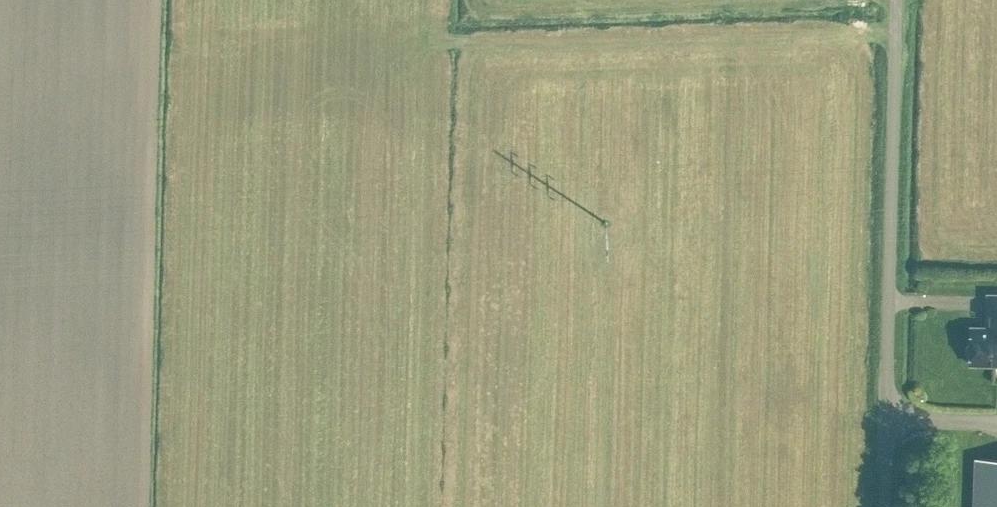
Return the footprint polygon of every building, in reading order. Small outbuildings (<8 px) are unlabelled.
[(968,362),(996,363),(996,293),(987,292),(986,326),(969,325),(969,342),(965,345),(964,353),(969,357),(968,362)] [(979,458),(978,506),(996,506),(996,459),(979,458)]
